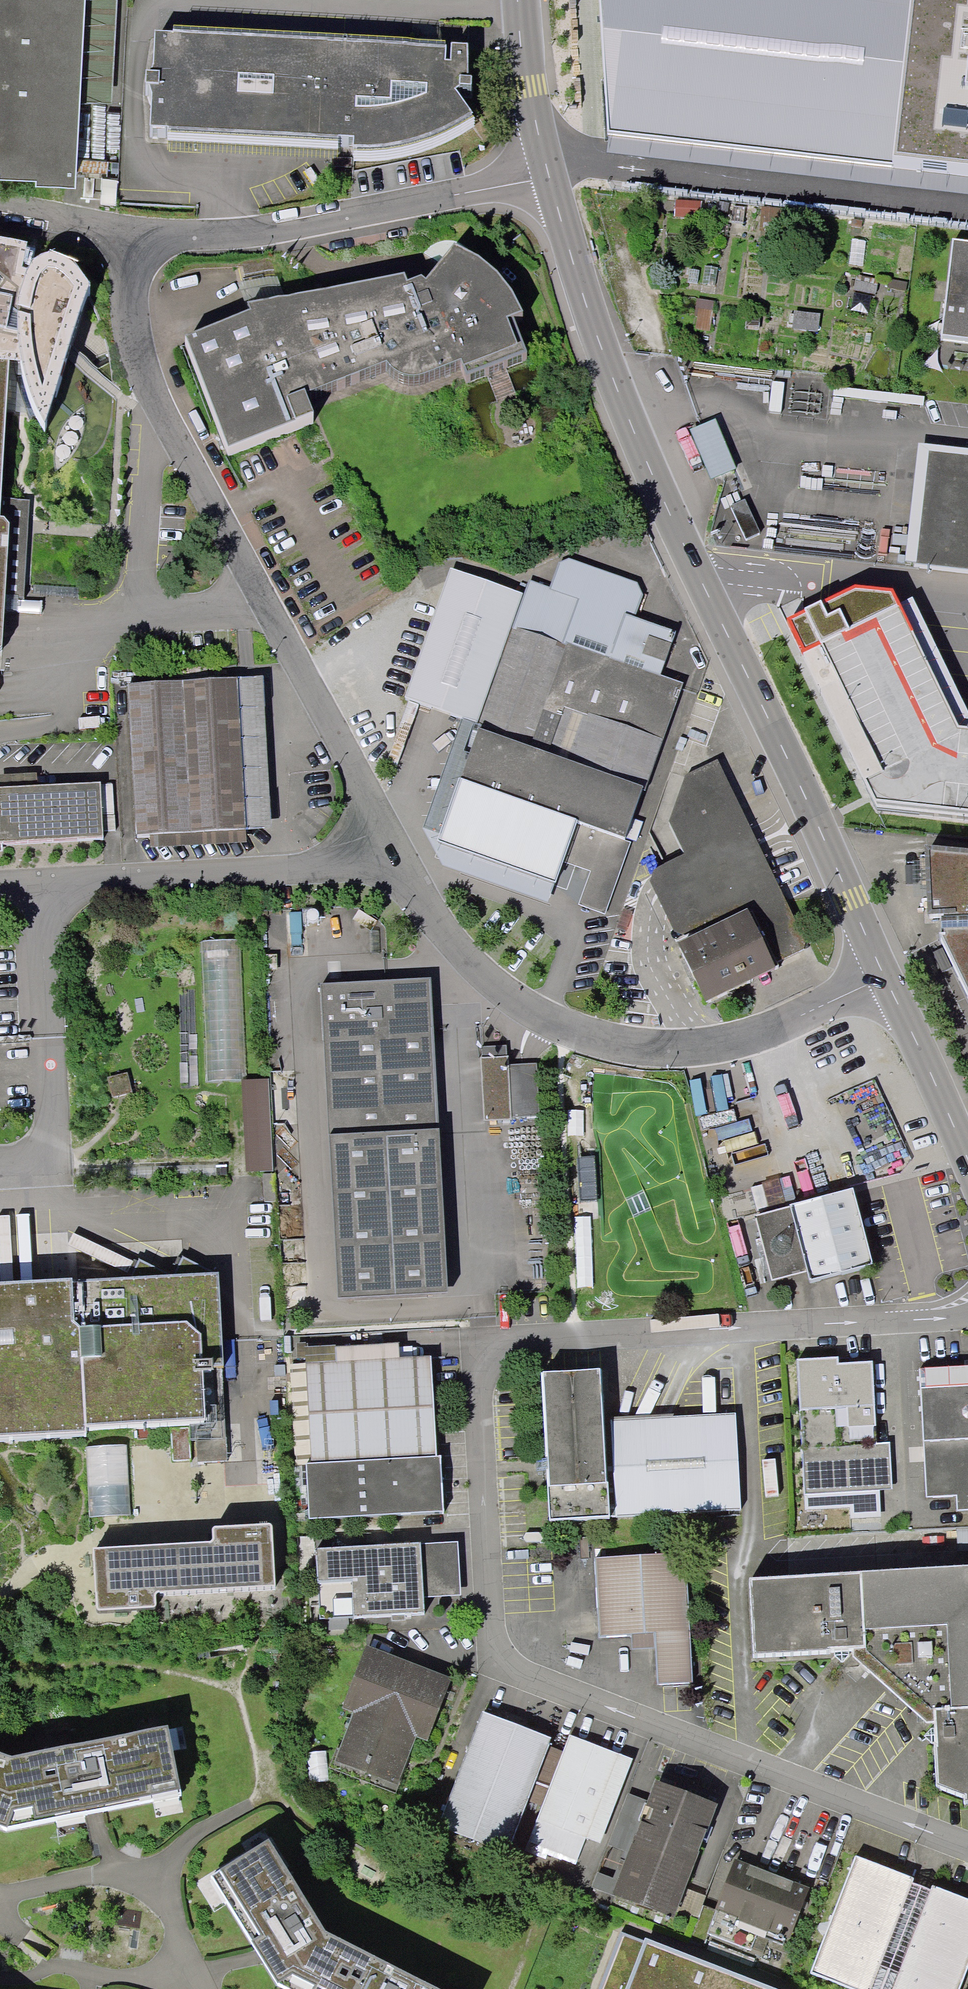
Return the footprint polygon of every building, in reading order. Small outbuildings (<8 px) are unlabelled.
[(1,171),(0,179),(37,179),(38,187),(76,187),(87,0),(0,0),(0,171),(1,171)] [(173,25),(173,30),(446,45),(446,40),(173,25)] [(173,30),(155,30),(154,64),(151,70),(147,71),(146,82),(148,82),(153,92),(150,125),(169,125),(168,132),(338,139),(339,134),(354,135),(353,151),(363,151),(371,151),(384,151),(399,148),(409,145),(422,143),(435,138),(448,132),(458,126),(475,116),(456,88),(461,84),(471,85),(472,75),(468,75),(467,43),(451,43),(451,59),(445,59),(446,45),(173,30)] [(952,250),(942,343),(967,346),(967,252),(952,250)] [(0,254),(0,507),(9,376),(21,376),(29,410),(43,436),(71,355),(89,300),(74,278),(54,270),(37,273),(23,292),(19,299),(26,259),(0,254)] [(250,325),(186,350),(231,462),(313,427),(304,406),(387,376),(398,386),(408,390),(430,388),(462,375),(467,386),(524,365),(511,331),(524,327),(515,310),(498,288),(474,269),(456,259),(428,294),(422,289),(409,295),(406,288),(247,318),(250,325)] [(735,472),(714,422),(690,432),(711,482),(735,472)] [(920,450),(907,569),(967,576),(967,455),(920,450)] [(2,659),(10,536),(3,531),(0,530),(0,661),(2,659)] [(524,601),(451,573),(406,704),(479,731),(463,788),(575,828),(560,865),(590,875),(580,908),(607,919),(685,688),(656,682),(671,645),(664,642),(667,634),(634,623),(642,595),(563,568),(554,596),(532,585),(524,601)] [(967,805),(967,733),(959,732),(893,598),(813,637),(878,768),(875,795),(967,805)] [(135,838),(245,832),(240,745),(129,745),(135,838)] [(681,948),(690,968),(707,1003),(776,962),(803,949),(806,942),(717,761),(685,777),(669,824),(684,857),(664,867),(696,931),(707,926),(711,934),(681,948)] [(35,789),(0,792),(0,846),(1,846),(102,840),(99,786),(35,789)] [(940,938),(967,998),(967,859),(927,855),(930,917),(944,917),(944,921),(941,922),(942,933),(945,933),(945,938),(940,938)] [(430,981),(320,987),(338,1301),(449,1295),(430,981)] [(758,1217),(774,1280),(808,1271),(811,1282),(873,1266),(874,1266),(854,1190),(790,1207),(790,1208),(758,1217)] [(86,1437),(86,1431),(196,1425),(205,1424),(201,1374),(212,1374),(211,1369),(223,1369),(218,1276),(183,1258),(173,1278),(139,1261),(129,1282),(70,1285),(73,1329),(69,1323),(0,1327),(0,1442),(86,1437)] [(878,1442),(873,1362),(852,1363),(839,1364),(839,1357),(798,1360),(805,1467),(806,1494),(881,1490),(880,1467),(878,1442)] [(359,1518),(445,1513),(444,1493),(443,1476),(441,1457),(436,1457),(431,1358),(416,1359),(400,1360),(336,1364),(306,1365),(311,1465),(306,1465),(310,1520),(359,1518)] [(921,1368),(926,1466),(929,1496),(957,1495),(959,1509),(967,1508),(967,1365),(921,1368)] [(605,1421),(604,1417),(602,1371),(543,1374),(547,1457),(549,1456),(549,1459),(538,1459),(538,1467),(538,1470),(550,1469),(550,1472),(548,1472),(551,1522),(611,1518),(611,1517),(687,1512),(742,1509),(740,1467),(737,1413),(673,1417),(668,1427),(650,1420),(647,1428),(630,1421),(627,1430),(612,1422),(613,1420),(605,1421)] [(422,1544),(316,1550),(318,1585),(319,1585),(320,1620),(393,1616),(405,1614),(426,1614),(424,1597),(422,1544)] [(661,1683),(695,1681),(687,1552),(596,1557),(600,1636),(632,1634),(656,1633),(657,1647),(659,1683),(661,1683)] [(188,1557),(66,1563),(68,1612),(190,1606),(188,1557)] [(864,1575),(864,1574),(751,1580),(755,1656),(833,1653),(833,1651),(836,1651),(836,1654),(844,1661),(851,1653),(850,1650),(855,1649),(874,1666),(909,1697),(937,1721),(937,1726),(933,1726),(927,1734),(934,1741),(938,1741),(938,1745),(937,1745),(939,1785),(967,1796),(967,1802),(967,1569),(864,1575)] [(341,1761),(395,1782),(406,1754),(415,1730),(428,1736),(449,1682),(368,1651),(347,1704),(361,1710),(346,1750),(341,1761)] [(510,1850),(551,1743),(482,1717),(441,1823),(510,1850)] [(0,1758),(0,1829),(6,1831),(96,1812),(182,1796),(168,1730),(13,1763),(0,1758)] [(632,1760),(569,1736),(528,1842),(529,1842),(577,1861),(586,1836),(600,1842),(632,1760)] [(674,1913),(677,1907),(715,1805),(660,1784),(618,1891),(674,1913)] [(268,1844),(210,1878),(259,1957),(275,1982),(288,1988),(432,1988),(324,1933),(268,1844)] [(967,1973),(967,1897),(935,1884),(933,1888),(915,1881),(917,1877),(858,1854),(812,1971),(859,1988),(962,1988),(967,1973)] [(811,1886),(738,1859),(719,1908),(709,1931),(753,1948),(759,1933),(786,1943),(788,1934),(792,1936),(811,1886)] [(623,1930),(600,1988),(775,1988),(623,1930)]
